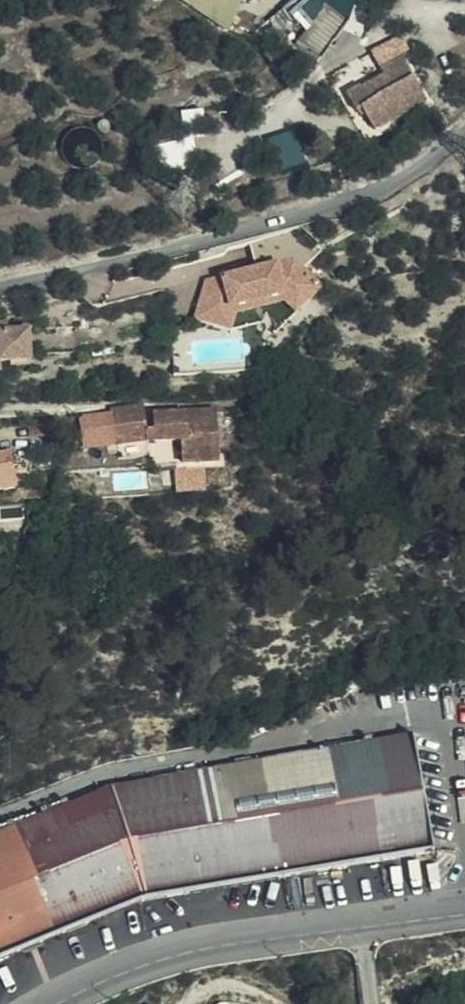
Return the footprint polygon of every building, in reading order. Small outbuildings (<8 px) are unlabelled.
[(326,10),(303,42),(324,58),(347,25),(326,10)] [(382,67),(403,56),(409,53),(401,38),(374,51),(382,67)] [(362,86),(348,94),(358,111),(363,109),(366,115),(375,131),(427,102),(403,56),(382,67),(386,76),(363,89),(362,86)] [(363,109),(358,111),(361,118),(366,115),(363,109)] [(107,124),(105,122),(101,122),(98,125),(98,130),(100,134),(105,134),(108,131),(109,127),(107,124)] [(268,138),(279,170),(307,161),(296,129),(268,138)] [(297,227),(249,238),(256,266),(206,280),(194,318),(227,329),(231,316),(281,302),(292,314),(318,291),(301,272),(321,253),(297,227)] [(0,296),(0,373),(1,373),(2,362),(30,362),(30,331),(9,330),(0,296)] [(110,411),(110,412),(115,447),(180,440),(181,465),(218,463),(218,461),(215,411),(187,412),(185,411),(185,415),(153,416),(153,432),(145,432),(142,407),(110,411)] [(110,412),(84,414),(74,451),(115,447),(110,412)] [(17,489),(10,452),(0,454),(0,492),(17,489)] [(411,734),(110,785),(0,830),(0,961),(147,901),(432,852),(411,734)]
